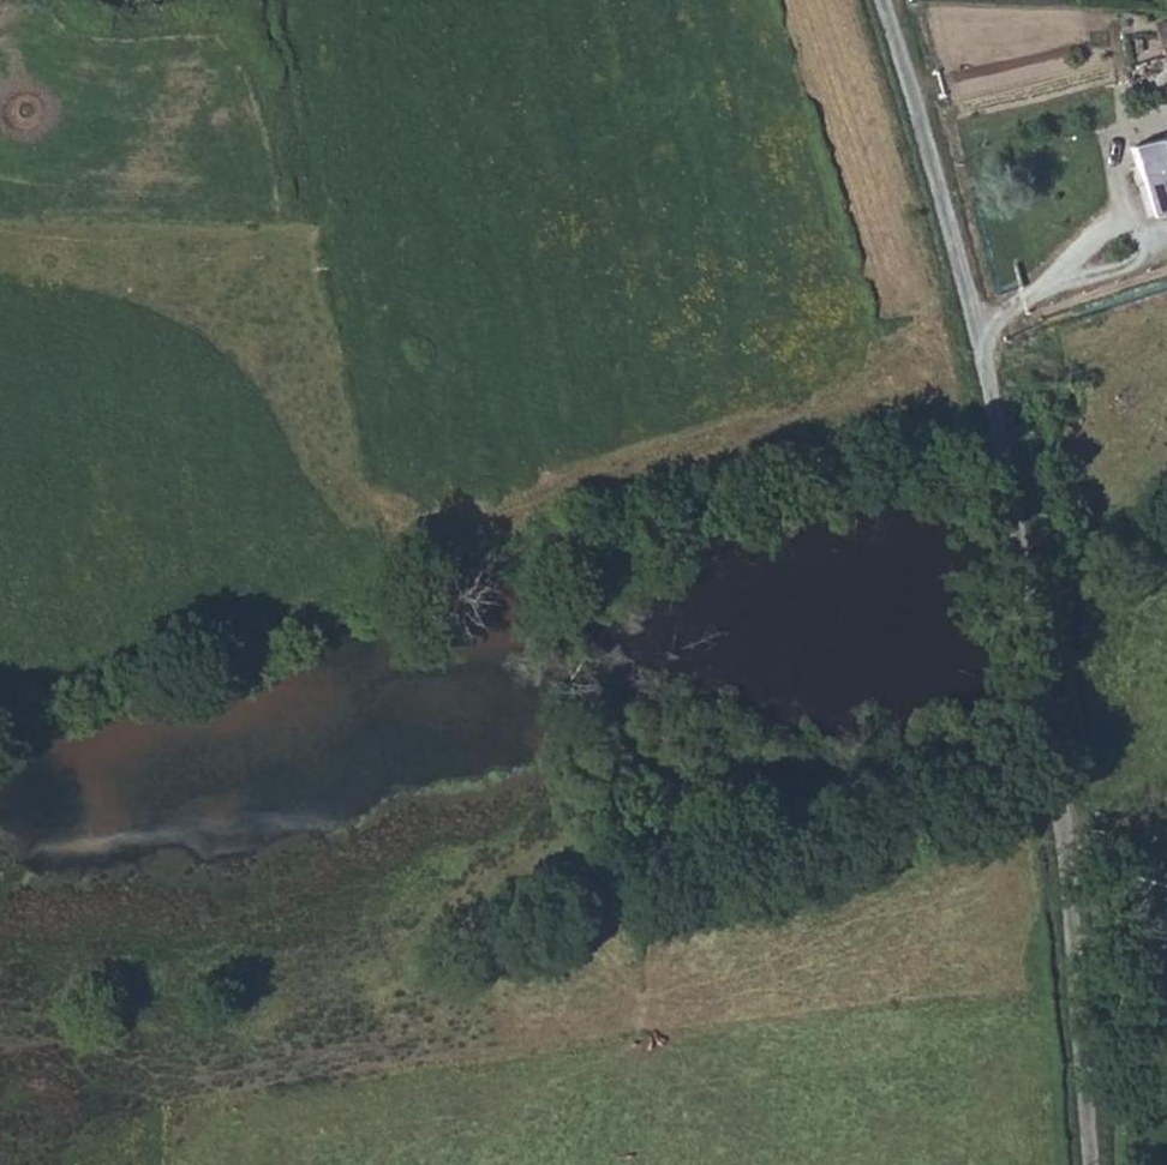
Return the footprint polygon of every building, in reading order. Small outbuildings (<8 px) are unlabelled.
[(1166,54),(1166,20),(1157,23),(1166,54)] [(1146,148),(1166,202),(1166,140),(1146,148)]
